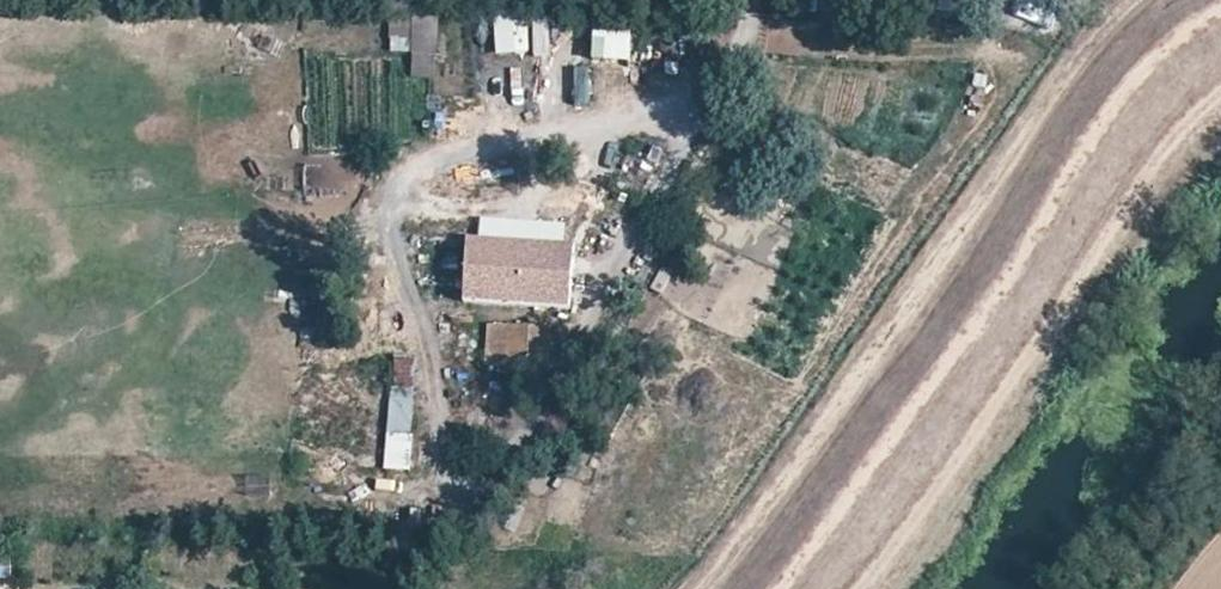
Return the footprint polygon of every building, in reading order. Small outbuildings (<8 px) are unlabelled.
[(389,24),(389,52),(408,52),(408,25),(389,24)] [(589,60),(629,61),(630,29),(591,27),(589,60)] [(567,50),(567,87),(585,87),(585,50),(567,50)] [(572,247),(462,238),(457,298),(567,307),(572,247)] [(508,345),(506,367),(543,367),(542,345),(508,345)] [(412,470),(414,357),(390,357),(388,469),(412,470)]
